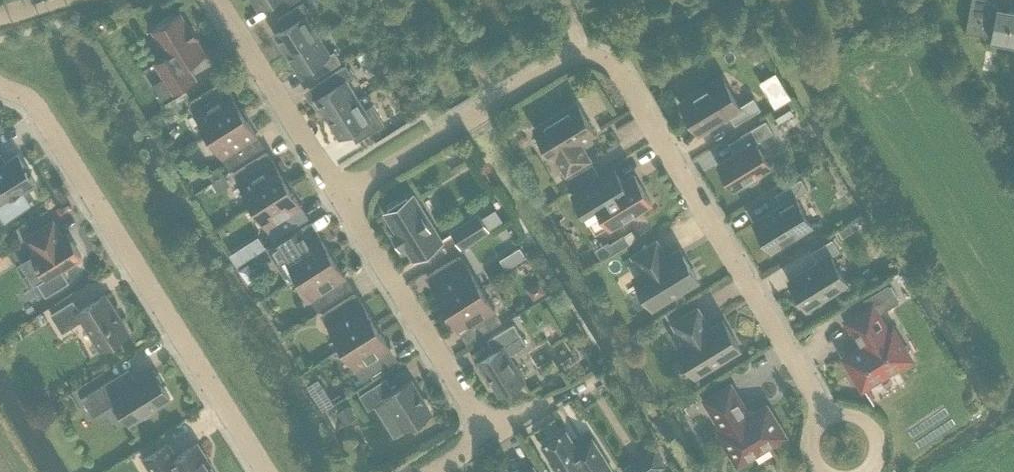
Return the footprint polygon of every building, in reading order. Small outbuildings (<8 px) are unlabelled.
[(259,9),(269,2),(276,13),(296,0),(254,0),(259,9)] [(911,7),(908,0),(897,0),(901,11),(911,7)] [(1009,8),(1011,0),(972,0),(966,30),(992,35),(992,38),(1013,42),(1013,9),(1009,8)] [(304,1),(287,12),(279,17),(285,28),(275,34),(287,53),(319,34),(307,15),(311,12),(304,1)] [(156,62),(174,91),(196,78),(187,64),(206,53),(181,13),(153,30),(168,54),(156,62)] [(319,34),(287,53),(299,73),(310,66),(317,77),(342,61),(335,50),(331,53),(319,34)] [(359,98),(347,79),(353,75),(346,64),(305,91),(311,101),(315,98),(328,118),(359,98)] [(740,106),(723,77),(681,103),(698,132),(729,113),(735,124),(761,108),(754,97),(740,106)] [(195,111),(209,134),(243,112),(229,90),(226,92),(220,81),(192,99),(199,109),(195,111)] [(785,84),(768,94),(776,107),(792,97),(785,84)] [(366,109),(359,98),(328,118),(340,137),(350,131),(357,141),(385,124),(373,104),(366,109)] [(787,101),(773,110),(780,121),(794,112),(787,101)] [(580,141),(595,132),(578,103),(535,129),(553,157),(556,156),(566,174),(591,159),(580,141)] [(258,135),(243,112),(209,134),(224,157),(227,155),(234,165),(262,148),(255,137),(258,135)] [(747,146),(718,164),(733,189),(746,181),(747,183),(752,184),(758,180),(759,175),(758,174),(771,166),(756,142),(773,131),(766,120),(741,135),(747,146)] [(1,208),(8,219),(33,203),(25,191),(37,183),(19,154),(6,162),(0,152),(0,209),(1,208)] [(239,182),(254,205),(288,183),(273,161),(271,162),(264,152),(236,169),(243,180),(239,182)] [(622,181),(614,169),(572,194),(584,213),(596,205),(610,228),(652,203),(634,174),(622,181)] [(782,204),(753,222),(771,251),(813,225),(796,197),(808,189),(801,178),(776,193),(782,204)] [(302,206),(288,183),(254,205),(268,227),(271,225),(278,236),(306,218),(299,208),(302,206)] [(407,244),(415,257),(441,240),(414,197),(388,213),(399,232),(394,235),(402,247),(407,244)] [(494,211),(482,218),(488,229),(501,221),(494,211)] [(461,246),(488,229),(482,218),(480,215),(453,232),(461,246)] [(33,254),(47,278),(39,283),(46,296),(69,281),(62,269),(82,257),(68,233),(63,235),(54,220),(27,237),(36,252),(33,254)] [(298,276),(318,263),(332,254),(318,231),(315,233),(308,223),(281,240),(287,251),(275,258),(290,281),(298,276)] [(849,224),(839,230),(844,237),(853,231),(849,224)] [(624,235),(610,244),(615,252),(628,243),(624,235)] [(260,236),(250,242),(256,252),(266,246),(260,236)] [(818,262),(789,280),(806,309),(848,283),(831,255),(840,250),(833,238),(811,251),(818,262)] [(652,307),(698,279),(681,250),(668,258),(657,240),(632,255),(643,273),(634,278),(652,307)] [(316,296),(322,306),(350,289),(344,279),(346,277),(332,254),(318,263),(298,276),(312,298),(316,296)] [(457,256),(429,273),(435,284),(433,285),(447,308),(481,287),(467,264),(463,266),(457,256)] [(856,351),(845,358),(863,387),(880,376),(882,379),(895,371),(893,368),(910,358),(892,329),(888,331),(878,314),(900,301),(890,284),(865,299),(870,306),(847,320),(859,339),(856,351)] [(481,287),(447,308),(461,331),(464,329),(470,340),(498,322),(492,312),(495,309),(481,287)] [(353,293),(325,311),(331,321),(328,323),(342,346),(377,325),(362,302),(359,304),(353,293)] [(130,332),(106,294),(80,310),(73,300),(51,313),(63,332),(83,319),(102,349),(130,332)] [(695,377),(741,349),(723,320),(709,328),(704,321),(706,320),(698,307),(673,322),(685,343),(677,348),(695,377)] [(495,351),(480,361),(501,395),(525,380),(509,355),(527,344),(514,323),(488,339),(495,351)] [(357,369),(360,367),(367,377),(395,360),(388,349),(391,347),(377,325),(342,346),(357,369)] [(155,408),(171,398),(162,384),(163,380),(159,374),(156,374),(153,370),(121,391),(113,378),(82,397),(94,416),(117,401),(131,423),(145,414),(148,415),(154,411),(155,408)] [(387,377),(360,394),(369,409),(387,398),(406,428),(431,412),(411,379),(395,389),(387,377)] [(768,445),(784,435),(767,406),(757,412),(746,409),(731,385),(706,400),(725,431),(721,434),(738,463),(755,453),(757,456),(770,448),(768,445)] [(542,445),(551,459),(550,460),(557,471),(614,471),(599,448),(584,458),(566,430),(542,445)] [(153,471),(170,471),(175,469),(177,471),(215,471),(206,457),(208,456),(198,442),(177,455),(169,443),(145,458),(153,471)] [(650,471),(653,471),(663,466),(653,450),(641,458),(650,471)] [(632,464),(621,471),(638,471),(632,464)]
